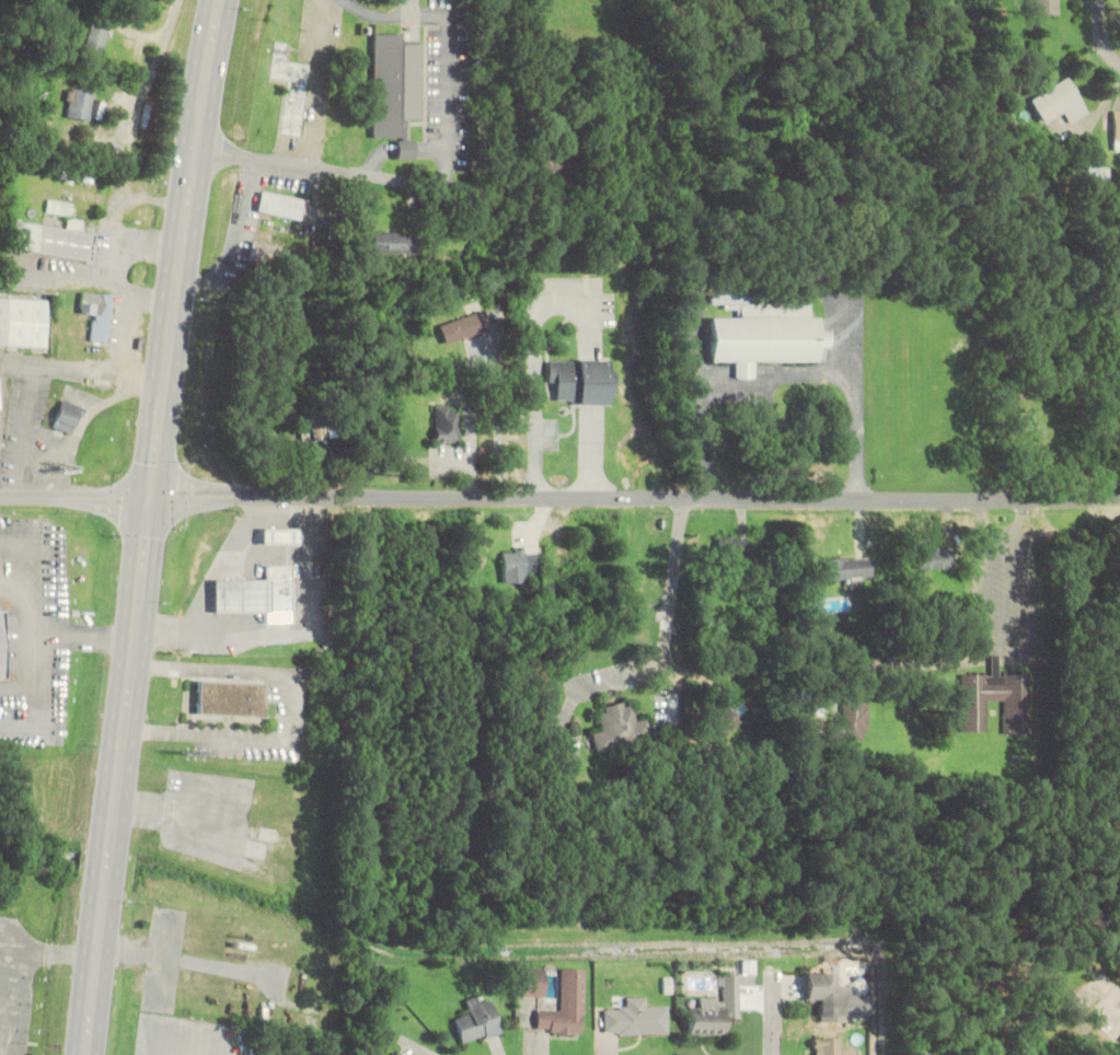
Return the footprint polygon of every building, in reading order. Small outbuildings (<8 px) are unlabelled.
[(1031,14),(1058,13),(1058,0),(1031,0),(1031,14)] [(111,23),(92,20),(87,49),(106,52),(111,23)] [(419,119),(419,44),(397,43),(397,33),(372,33),(372,137),(399,137),(399,134),(408,134),(408,119),(419,119)] [(1066,77),(1028,100),(1043,125),(1063,113),(1069,123),(1087,112),(1066,77)] [(93,121),(96,92),(71,90),(68,119),(93,121)] [(1108,182),(1108,167),(1086,167),(1086,182),(1108,182)] [(304,200),(262,191),(257,211),(299,221),(304,200)] [(74,204),(49,201),(48,213),(73,216),(74,204)] [(11,250),(92,262),(96,234),(81,232),(83,221),(69,219),(68,229),(15,221),(11,250)] [(374,254),(418,254),(418,234),(374,234),(374,254)] [(95,317),(91,341),(107,344),(114,296),(91,293),(87,316),(95,317)] [(808,305),(742,305),(742,295),(711,295),(711,305),(739,305),(739,318),(706,318),(706,361),(734,361),(734,379),(753,379),(753,361),(817,361),(817,347),(829,347),(829,332),(817,332),(817,317),(808,317),(808,305)] [(0,297),(0,345),(47,347),(48,299),(0,297)] [(439,326),(445,344),(490,330),(484,311),(439,326)] [(547,360),(549,404),(607,403),(605,394),(615,393),(615,371),(607,371),(607,359),(547,360)] [(71,437),(86,409),(65,398),(50,427),(71,437)] [(435,407),(435,442),(459,442),(459,407),(435,407)] [(345,462),(345,426),(317,426),(317,462),(345,462)] [(748,538),(718,538),(718,558),(747,558),(748,538)] [(952,569),(952,550),(916,550),(916,569),(952,569)] [(503,551),(503,583),(526,583),(526,572),(540,572),(540,551),(503,551)] [(825,580),(871,580),(871,558),(825,558),(825,580)] [(291,612),(291,566),(265,566),(265,579),(213,579),(213,612),(291,612)] [(1004,729),(1029,729),(1029,673),(1002,673),(1002,682),(984,682),(984,673),(959,673),(959,729),(983,729),(983,697),(1004,697),(1004,729)] [(265,717),(265,681),(197,680),(197,716),(265,717)] [(868,696),(845,695),(844,720),(831,720),(830,738),(867,740),(868,696)] [(751,711),(739,698),(729,707),(724,702),(704,720),(721,739),(751,711)] [(592,733),(596,751),(652,739),(648,718),(636,721),(631,701),(599,708),(604,730),(592,733)] [(277,829),(260,828),(261,809),(252,808),(251,818),(245,817),(243,835),(248,835),(246,858),(274,861),(277,829)] [(585,969),(562,968),(560,1011),(537,1010),(536,1033),(583,1035),(585,969)] [(520,996),(544,996),(544,969),(520,969),(520,996)] [(835,972),(805,972),(805,1007),(849,1007),(849,985),(835,985),(835,972)] [(739,1019),(739,975),(723,975),(723,999),(699,999),(699,1008),(688,1008),(688,1035),(725,1035),(725,1018),(739,1019)] [(501,1033),(491,1000),(479,1003),(478,997),(465,1000),(469,1014),(455,1019),(462,1044),(501,1033)] [(669,1035),(669,1007),(646,1007),(646,997),(626,997),(626,1009),(604,1009),(604,1035),(669,1035)] [(856,1046),(813,1047),(813,1054),(856,1054),(856,1046)]
